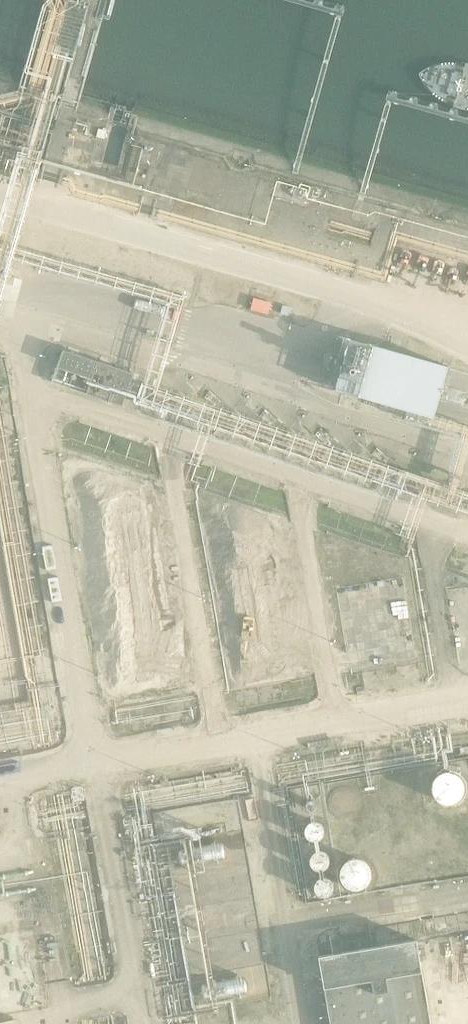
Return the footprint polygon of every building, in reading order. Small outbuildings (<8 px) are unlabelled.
[(210,212),(221,173),(194,165),(182,204),(210,212)] [(348,330),(335,381),(436,405),(449,355),(348,330)] [(136,378),(66,352),(55,382),(125,408),(136,378)] [(312,617),(277,622),(282,658),(317,653),(312,617)] [(433,795),(460,800),(465,776),(438,770),(433,795)] [(215,827),(184,833),(189,860),(220,855),(215,827)] [(222,865),(192,870),(196,896),(225,891),(222,865)] [(230,902),(198,906),(201,932),(233,928),(230,902)] [(239,935),(204,941),(208,964),(243,959),(239,935)] [(332,1023),(431,1023),(417,941),(320,959),(332,1023)] [(243,970),(210,976),(214,1000),(247,994),(243,970)]
